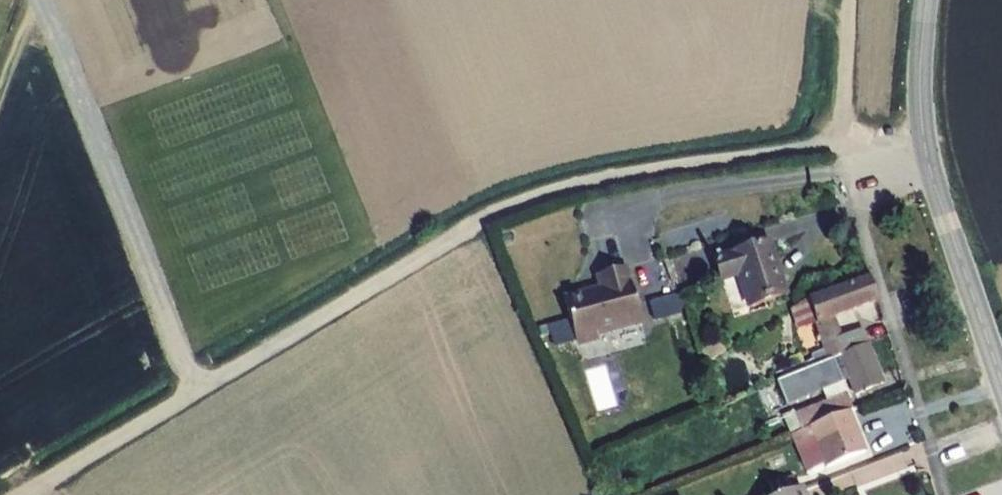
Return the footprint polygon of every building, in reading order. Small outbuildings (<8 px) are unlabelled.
[(789,293),(770,240),(716,259),(724,282),(741,276),(752,306),(789,293)] [(635,323),(624,265),(594,271),(596,285),(559,292),(568,335),(574,339),(586,337),(590,332),(635,323)] [(870,284),(868,276),(814,300),(804,304),(826,355),(837,350),(866,336),(859,321),(837,331),(832,317),(874,299),(870,284)] [(649,302),(653,321),(679,316),(675,297),(649,302)] [(884,374),(866,336),(837,350),(826,355),(789,371),(775,378),(785,400),(847,372),(854,387),(884,374)] [(852,406),(853,405),(847,390),(795,411),(802,427),(852,406)] [(802,427),(795,430),(809,465),(827,458),(829,461),(867,445),(852,406),(802,427)] [(782,491),(805,481),(800,469),(777,478),(782,491)] [(807,481),(805,481),(782,491),(771,494),(813,494),(807,481)]
